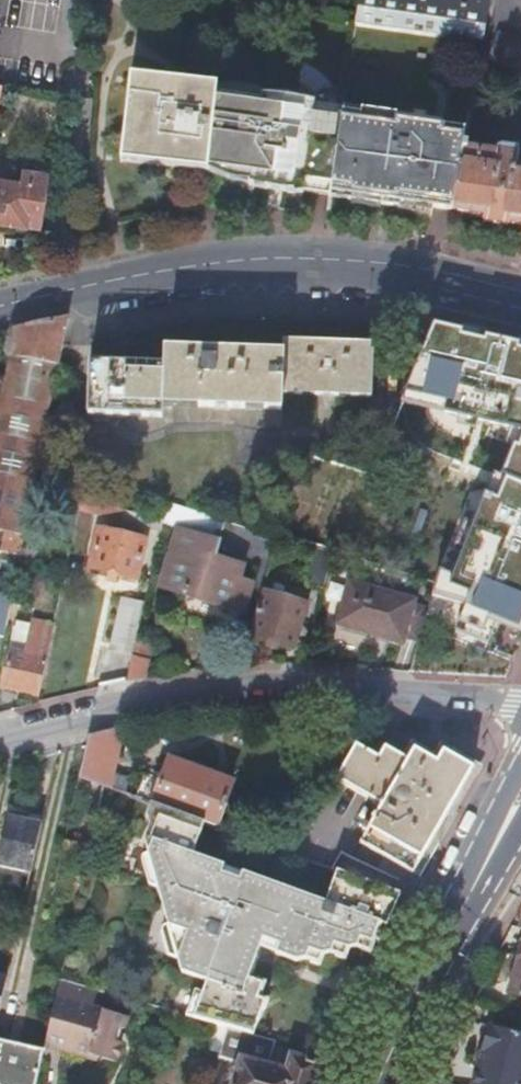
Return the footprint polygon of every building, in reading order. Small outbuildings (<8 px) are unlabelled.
[(482,0),(358,0),(355,19),(354,25),(355,25),(482,44),(488,1),(482,0)] [(496,33),(487,62),(520,74),(520,42),(496,33)] [(216,92),(216,88),(129,78),(121,163),(208,173),(208,169),(215,101),(216,92)] [(346,93),(346,90),(335,89),(318,101),(317,106),(317,108),(343,112),(343,110),(345,93),(346,93)] [(261,99),(216,92),(215,101),(259,108),(261,99)] [(259,108),(215,101),(208,169),(250,175),(248,185),(248,187),(276,192),(304,196),(304,194),(305,184),(333,188),(342,115),(343,112),(317,108),(317,106),(289,101),(261,98),(261,99),(259,108)] [(434,211),(454,213),(464,151),(467,133),(445,130),(442,129),(433,128),(427,127),(396,123),(397,118),(361,113),(360,117),(342,115),(333,188),(332,196),(349,198),(348,202),(400,210),(401,206),(434,211)] [(516,169),(518,152),(503,149),(500,150),(498,151),(496,154),(495,156),(464,151),(454,213),(484,219),(484,224),(507,228),(508,225),(520,228),(520,170),(516,169)] [(250,175),(208,169),(208,173),(233,182),(248,185),(250,175)] [(50,177),(25,172),(22,186),(1,183),(1,177),(0,177),(0,221),(42,228),(50,177)] [(304,194),(332,198),(332,196),(333,188),(305,184),(304,194)] [(400,213),(433,217),(434,211),(401,206),(400,210),(400,213)] [(423,545),(520,648),(520,336),(439,310),(423,545)] [(64,346),(70,319),(14,331),(3,383),(0,397),(0,531),(7,533),(17,535),(13,553),(21,555),(25,536),(64,346)] [(164,364),(91,362),(89,415),(162,418),(163,401),(199,403),(199,408),(281,412),(282,395),(372,399),(374,346),(285,342),(284,353),(165,348),(164,364)] [(363,485),(366,472),(318,457),(315,471),(363,485)] [(144,527),(146,516),(81,500),(79,511),(144,527)] [(88,569),(109,573),(116,575),(136,580),(147,541),(143,540),(144,534),(124,529),(123,535),(99,529),(88,569)] [(205,540),(180,532),(164,588),(161,587),(161,589),(188,597),(188,600),(190,601),(192,601),(194,599),(224,607),(224,610),(226,611),(247,617),(248,615),(245,614),(253,585),(241,581),(245,568),(202,555),(205,540)] [(3,551),(13,553),(17,535),(7,533),(3,551)] [(324,592),(336,554),(318,549),(307,587),(324,592)] [(21,555),(13,553),(3,551),(0,550),(0,581),(15,584),(21,555)] [(415,603),(351,584),(340,623),(403,642),(415,603)] [(14,589),(6,626),(29,630),(36,594),(14,589)] [(308,607),(267,595),(255,637),(295,649),(308,607)] [(138,626),(118,621),(111,652),(132,656),(138,626)] [(40,697),(52,639),(32,634),(27,656),(10,652),(3,689),(40,697)] [(146,663),(132,660),(126,683),(142,680),(146,663)] [(124,728),(89,737),(87,748),(75,797),(88,800),(91,784),(99,787),(91,821),(96,822),(97,817),(103,789),(110,791),(124,728)] [(414,875),(473,771),(443,753),(437,764),(414,752),(408,762),(385,749),(379,759),(358,747),(356,746),(293,857),(322,868),(338,873),(345,854),(352,859),(376,871),(383,858),(414,875)] [(154,807),(217,830),(233,785),(170,762),(158,794),(156,800),(154,807)] [(42,828),(8,820),(0,856),(0,870),(31,877),(42,828)] [(381,942),(390,923),(367,914),(359,911),(314,895),(312,895),(206,856),(147,835),(144,841),(148,856),(157,890),(166,928),(167,929),(177,933),(171,948),(180,951),(175,963),(178,976),(204,983),(203,986),(254,1000),(257,987),(243,983),(252,947),(254,941),(278,950),(276,956),(297,963),(308,961),(320,965),(323,956),(332,954),(345,959),(348,950),(357,948),(370,953),(374,944),(381,942)] [(149,888),(157,890),(148,856),(142,854),(141,854),(141,855),(149,888)] [(167,929),(166,928),(162,927),(161,927),(160,927),(160,928),(160,929),(167,960),(175,963),(180,951),(171,948),(177,933),(167,929)] [(254,941),(252,947),(276,956),(278,950),(254,941)] [(512,996),(520,998),(520,961),(512,996)] [(60,984),(53,1012),(45,1048),(103,1065),(104,1062),(116,1065),(122,1047),(113,1044),(115,1036),(124,1030),(127,1019),(93,1010),(98,994),(60,984)] [(254,1000),(203,986),(201,995),(194,1020),(215,1027),(252,1037),(261,1003),(254,1000)] [(194,1020),(201,995),(193,993),(186,1018),(194,1020)] [(489,1026),(481,1054),(486,1056),(482,1069),(477,1068),(472,1083),(520,1083),(520,1036),(489,1026)] [(215,1027),(209,1051),(220,1054),(219,1060),(240,1066),(236,1083),(314,1083),(319,1067),(291,1059),(287,1075),(268,1070),(276,1043),(252,1037),(215,1027)] [(45,1051),(0,1041),(0,1083),(37,1083),(45,1051)]
